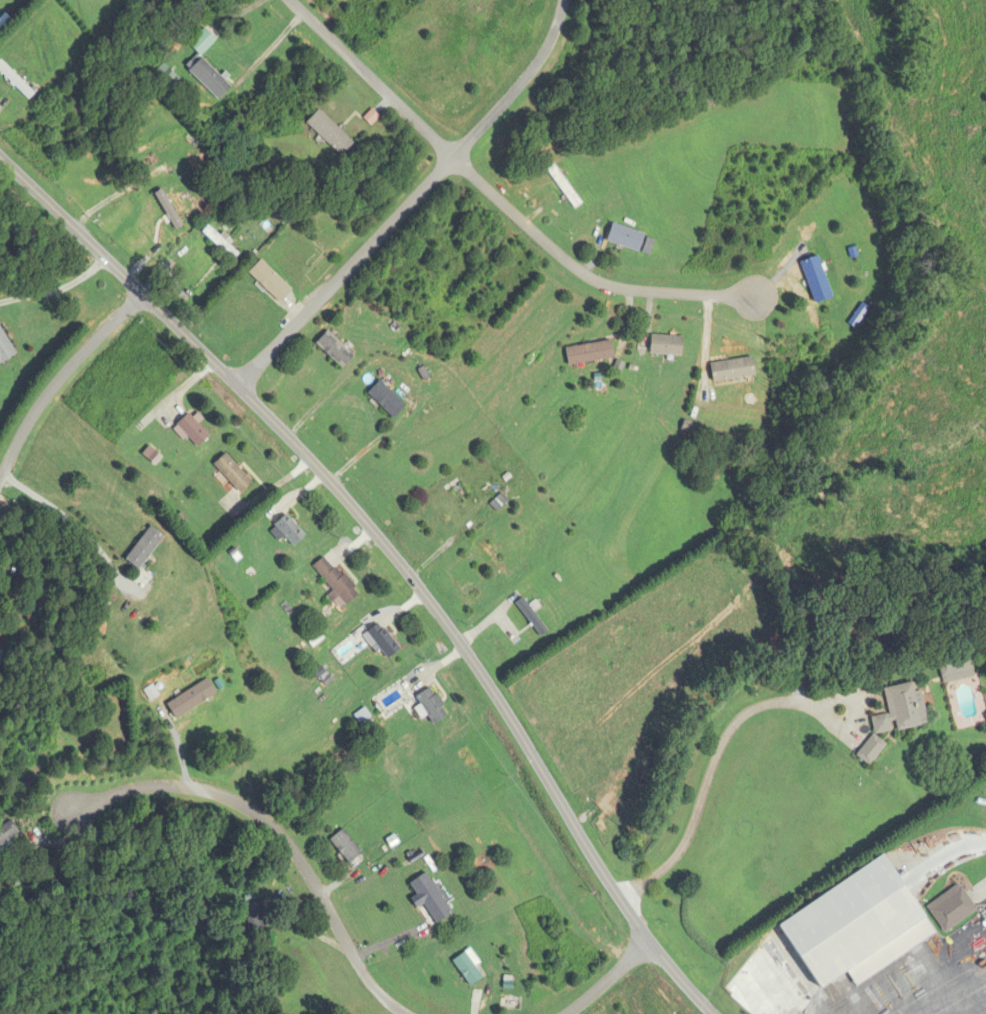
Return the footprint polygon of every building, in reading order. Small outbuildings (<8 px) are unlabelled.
[(4,15),(0,19),(0,30),(10,20),(4,15)] [(189,71),(217,100),(230,87),(201,58),(189,71)] [(33,94),(0,61),(0,73),(27,100),(33,94)] [(341,156),(353,143),(318,110),(306,123),(341,156)] [(574,209),(582,203),(553,164),(545,170),(574,209)] [(155,194),(173,231),(181,227),(162,190),(155,194)] [(654,238),(612,224),(606,240),(648,255),(654,238)] [(240,253),(221,234),(219,236),(208,225),(202,232),(231,262),(240,253)] [(818,256),(801,262),(814,304),(831,298),(818,256)] [(248,273),(278,303),(291,290),(261,260),(248,273)] [(16,355),(0,329),(0,364),(16,355)] [(353,356),(328,331),(315,343),(340,368),(353,356)] [(682,336),(650,336),(650,355),(681,355),(682,336)] [(614,358),(611,341),(565,348),(568,366),(614,358)] [(710,365),(713,383),(754,375),(751,357),(710,365)] [(367,394),(392,419),(405,406),(380,381),(367,394)] [(178,422),(194,448),(207,440),(192,413),(178,422)] [(153,419),(148,414),(135,428),(141,433),(153,419)] [(241,494),(252,483),(224,454),(213,466),(241,494)] [(305,536),(285,515),(273,525),(294,547),(305,536)] [(164,538),(152,527),(124,558),(136,569),(164,538)] [(328,596),(339,610),(358,594),(325,555),(312,566),(333,592),(328,596)] [(540,637),(547,632),(523,598),(515,603),(540,637)] [(390,659),(401,648),(377,624),(366,635),(390,659)] [(322,638),(317,630),(306,638),(311,646),(322,638)] [(968,650),(936,657),(943,683),(974,676),(968,650)] [(928,725),(919,682),(883,689),(888,714),(871,718),(874,733),(856,756),(869,766),(886,745),(874,735),(928,725)] [(210,699),(202,683),(170,701),(179,716),(210,699)] [(447,716),(433,688),(417,695),(431,724),(447,716)] [(13,842),(11,839),(18,834),(10,821),(0,827),(0,851),(13,842)] [(350,864),(362,853),(342,829),(329,841),(350,864)] [(856,986),(936,936),(886,856),(779,923),(821,991),(848,973),(856,986)] [(410,883),(434,924),(451,914),(426,873),(410,883)] [(943,934),(977,913),(960,884),(926,905),(943,934)] [(246,903),(246,930),(262,930),(262,903),(246,903)] [(452,961),(469,987),(482,978),(465,952),(452,961)]
